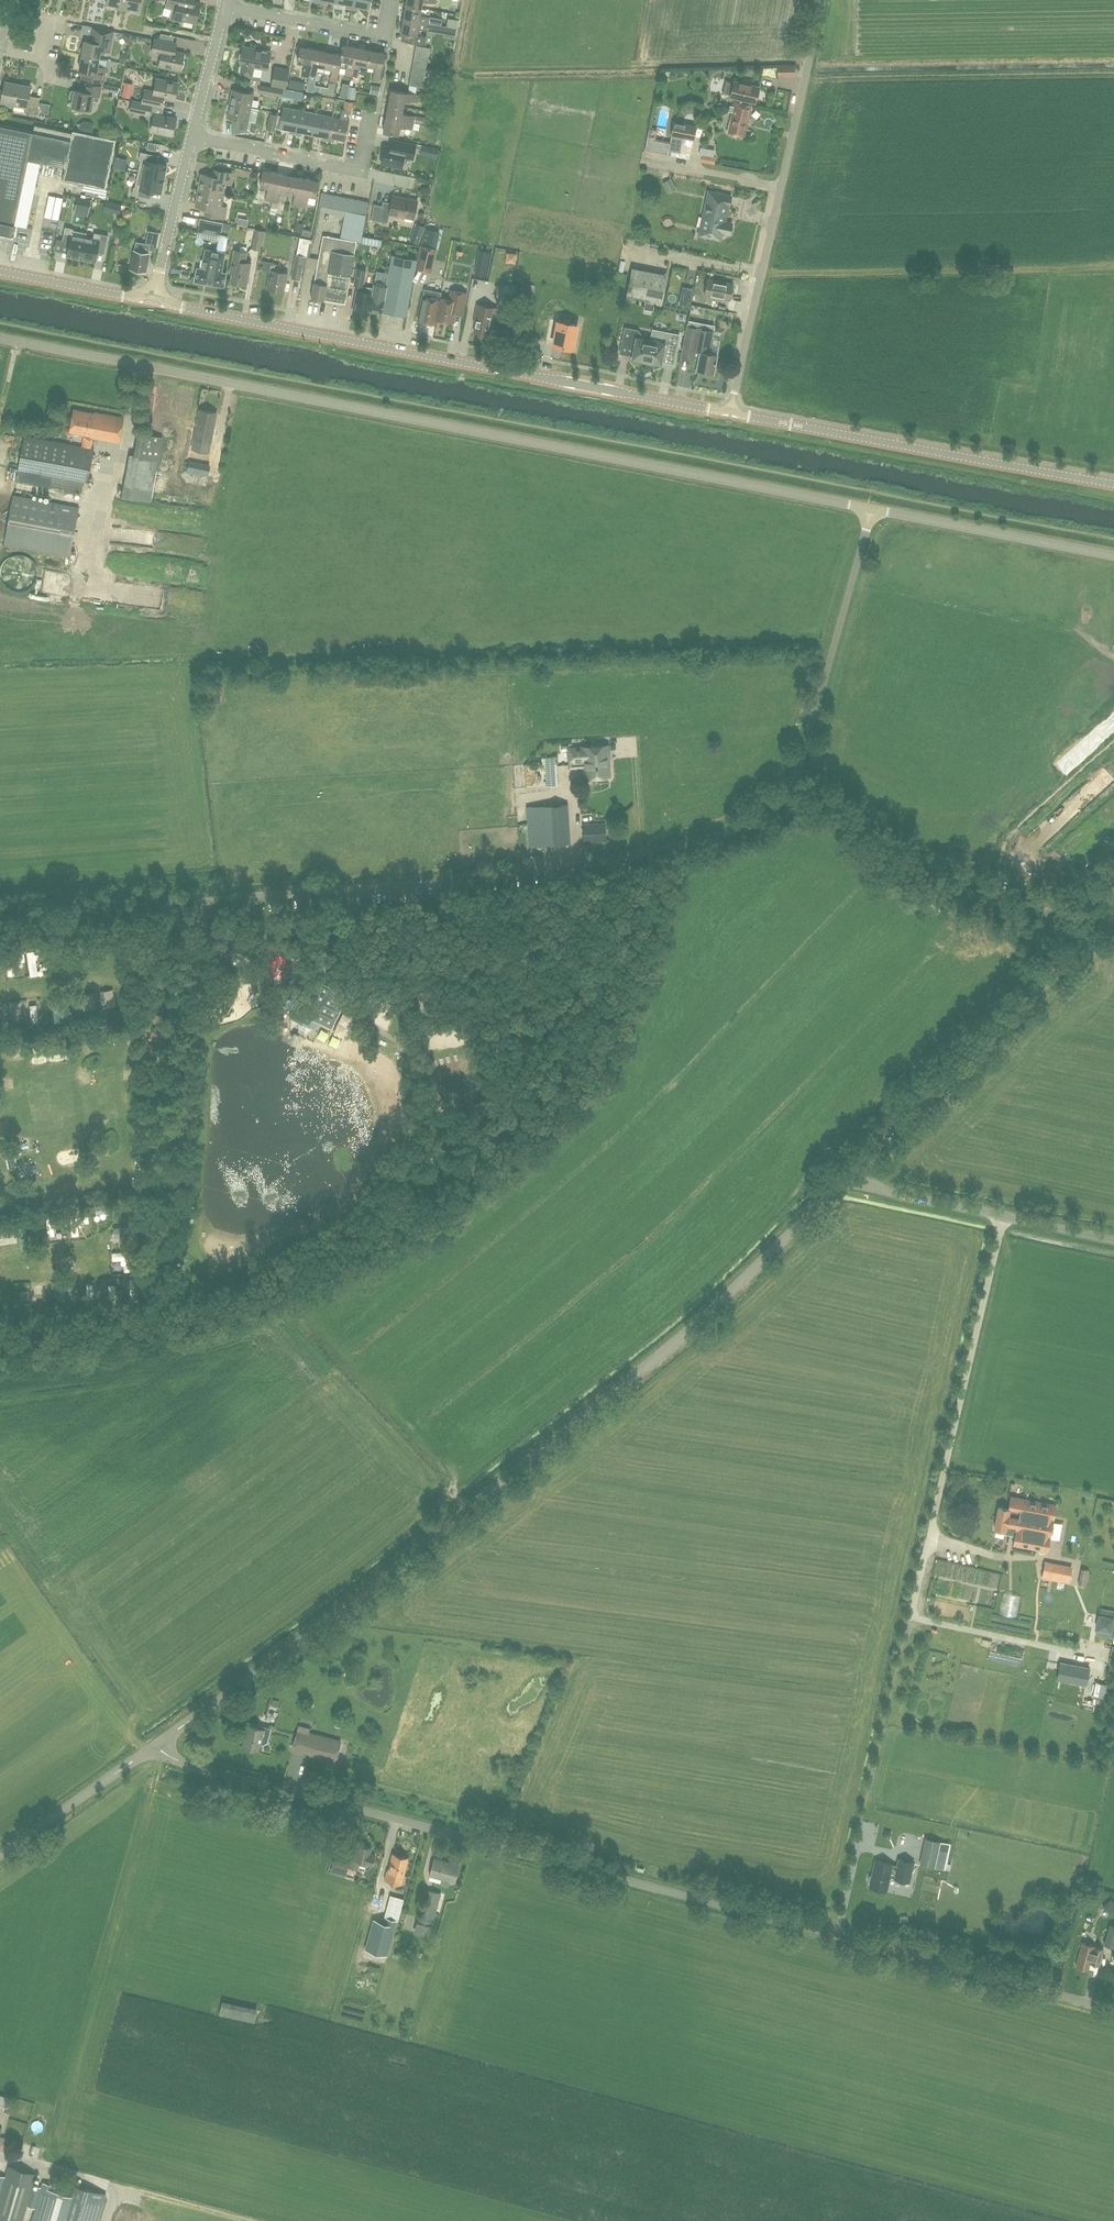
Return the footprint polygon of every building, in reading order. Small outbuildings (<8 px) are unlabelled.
[(106,4),(117,7),(117,9),(121,10),(124,0),(106,0),(106,4)] [(121,10),(126,11),(127,9),(138,11),(140,0),(124,0),(121,10)] [(166,5),(176,7),(174,18),(195,22),(199,4),(188,2),(189,0),(167,0),(166,5)] [(336,2),(346,4),(345,7),(352,8),(353,0),(336,0),(336,2)] [(352,8),(358,9),(358,7),(368,9),(370,0),(353,0),(352,8)] [(406,4),(403,18),(432,23),(433,16),(420,14),(421,7),(406,4)] [(441,25),(442,19),(433,17),(432,24),(441,25)] [(432,23),(403,18),(401,32),(410,33),(409,40),(425,43),(426,35),(417,33),(418,27),(431,29),(432,23)] [(458,28),(459,20),(448,18),(447,26),(458,28)] [(455,37),(456,28),(445,26),(432,24),(431,31),(444,33),(443,35),(455,37)] [(84,41),(83,47),(80,48),(79,53),(81,55),(98,59),(100,50),(108,52),(112,31),(96,28),(93,43),(84,41)] [(180,70),(183,53),(175,51),(176,43),(155,39),(151,54),(161,55),(158,66),(180,70)] [(351,75),(357,47),(343,44),(341,54),(340,60),(339,68),(346,69),(345,74),(351,75)] [(416,45),(415,52),(429,54),(430,47),(416,45)] [(267,69),(270,51),(243,46),(240,64),(242,65),(240,74),(251,76),(253,67),(267,69)] [(308,77),(314,49),(300,46),(297,61),(304,63),(302,76),(308,77)] [(370,50),(357,47),(351,75),(358,76),(360,63),(367,65),(370,50)] [(328,52),(314,49),(308,77),(315,78),(317,65),(324,67),(328,52)] [(370,50),(367,65),(374,66),(372,79),(379,80),(384,52),(370,50)] [(341,54),(328,52),(324,67),(331,68),(329,81),(336,82),(339,68),(340,60),(341,54)] [(429,54),(415,52),(413,58),(427,61),(429,54)] [(98,59),(81,55),(79,69),(88,71),(86,79),(103,82),(105,68),(97,66),(98,59)] [(413,58),(412,65),(426,67),(427,61),(413,58)] [(412,65),(411,72),(425,74),(426,67),(412,65)] [(779,66),(779,75),(797,74),(797,65),(779,66)] [(275,66),(271,86),(286,89),(290,69),(275,66)] [(411,72),(410,78),(424,81),(425,74),(411,72)] [(141,103),(152,105),(157,106),(159,97),(174,100),(177,82),(156,78),(153,92),(144,90),(141,101),(141,103)] [(424,81),(410,78),(409,85),(423,88),(424,81)] [(0,88),(0,107),(1,102),(12,104),(17,83),(4,81),(2,89),(0,88)] [(734,102),(752,106),(752,105),(750,105),(751,101),(755,102),(759,87),(733,81),(730,96),(737,98),(736,102),(734,101),(734,102)] [(125,82),(122,96),(130,98),(133,84),(125,82)] [(335,83),(329,82),(328,88),(321,87),(320,94),(333,96),(335,83)] [(17,83),(12,104),(26,107),(25,111),(36,113),(40,96),(28,94),(30,86),(17,83)] [(75,90),(74,90),(72,90),(70,91),(69,97),(70,99),(73,100),(71,106),(91,110),(93,100),(98,101),(101,86),(85,83),(83,91),(75,90)] [(283,89),(260,84),(258,92),(281,97),(283,89)] [(119,88),(104,85),(103,90),(118,93),(119,88)] [(371,85),(370,93),(379,95),(380,86),(371,85)] [(348,94),(347,98),(354,99),(356,87),(349,86),(348,94)] [(231,89),(229,103),(250,108),(253,93),(231,89)] [(388,103),(403,106),(405,99),(417,101),(419,94),(390,89),(388,103)] [(141,103),(141,101),(131,100),(130,106),(129,112),(150,116),(152,105),(141,103)] [(351,115),(353,102),(345,101),(343,113),(351,115)] [(752,106),(734,102),(733,106),(729,105),(728,111),(732,112),(727,132),(745,136),(751,106),(752,106)] [(250,108),(229,103),(226,117),(235,119),(236,124),(234,124),(233,125),(232,126),(232,127),(233,134),(246,132),(246,130),(250,108)] [(403,106),(388,103),(385,116),(414,121),(415,114),(402,112),(403,106)] [(708,119),(718,114),(713,106),(704,111),(708,119)] [(294,134),(299,110),(282,107),(278,128),(289,130),(288,133),(294,134)] [(669,126),(672,110),(665,109),(662,125),(669,126)] [(316,113),(299,110),(294,134),(301,135),(301,132),(311,134),(316,113)] [(177,121),(174,120),(175,117),(154,113),(150,131),(172,135),(173,127),(176,127),(177,121)] [(275,131),(277,115),(270,113),(267,129),(275,131)] [(332,116),(316,113),(311,134),(322,136),(321,138),(327,140),(332,116)] [(332,116),(327,140),(334,141),(334,138),(345,140),(349,119),(332,116)] [(414,121),(385,116),(383,130),(398,133),(400,126),(413,128),(414,121)] [(647,137),(645,150),(667,155),(668,150),(681,152),(684,138),(694,140),(697,126),(674,122),(670,142),(647,137)] [(0,125),(0,233),(12,235),(28,160),(65,167),(62,180),(105,189),(116,140),(72,131),(72,133),(34,125),(33,132),(0,125)] [(350,147),(360,148),(364,127),(355,126),(350,147)] [(413,157),(414,148),(415,144),(400,141),(399,148),(384,145),(384,148),(382,149),(381,153),(382,155),(381,161),(402,166),(404,155),(413,157)] [(139,160),(140,160),(138,173),(164,179),(167,164),(154,162),(156,155),(141,151),(139,160)] [(702,155),(701,162),(714,164),(715,157),(702,155)] [(201,173),(198,190),(220,194),(222,183),(231,184),(233,172),(213,169),(212,175),(201,173)] [(271,201),(276,172),(262,169),(259,185),(267,187),(265,200),(271,201)] [(290,175),(276,172),(271,201),(278,202),(280,189),(287,191),(290,175)] [(164,179),(138,173),(135,187),(134,186),(132,195),(147,198),(149,190),(161,193),(161,190),(164,191),(166,181),(163,181),(164,179)] [(304,177),(290,175),(287,191),(294,192),(292,205),(299,206),(304,177)] [(318,180),(304,177),(299,206),(305,208),(308,194),(315,195),(318,180)] [(673,184),(670,178),(663,182),(666,188),(673,184)] [(220,194),(198,190),(195,206),(205,208),(204,214),(224,218),(226,207),(217,205),(220,194)] [(699,234),(711,237),(720,239),(722,232),(729,234),(730,231),(732,231),(733,227),(731,225),(732,223),(724,221),(725,219),(724,218),(727,205),(729,205),(731,196),(709,191),(699,234)] [(325,207),(328,194),(321,192),(318,205),(325,207)] [(335,195),(328,194),(325,207),(332,208),(335,195)] [(335,195),(332,208),(339,209),(341,196),(335,195)] [(389,213),(414,218),(417,200),(392,195),(390,206),(382,204),(382,205),(374,203),(371,218),(387,222),(389,213)] [(339,209),(345,211),(346,211),(348,198),(341,196),(339,209)] [(76,207),(89,209),(90,200),(78,198),(76,207)] [(355,199),(348,198),(346,211),(352,212),(355,199)] [(361,200),(355,199),(352,212),(359,213),(361,200)] [(361,200),(359,213),(366,215),(368,202),(361,200)] [(345,211),(340,238),(356,241),(361,241),(366,215),(359,213),(352,212),(346,211),(345,211)] [(297,223),(295,231),(301,233),(304,225),(297,223)] [(210,224),(209,233),(219,235),(221,235),(222,226),(210,224)] [(67,256),(81,258),(86,232),(73,230),(73,228),(65,226),(62,242),(69,243),(67,256)] [(261,247),(263,237),(264,231),(255,229),(251,248),(260,250),(261,247)] [(424,238),(422,246),(435,249),(437,240),(439,231),(426,229),(424,237),(424,238)] [(155,250),(159,232),(147,230),(145,243),(141,242),(139,251),(134,250),(130,268),(144,271),(149,249),(155,250)] [(108,235),(94,232),(93,238),(86,237),(87,232),(86,232),(81,258),(95,261),(97,249),(105,251),(108,235)] [(356,241),(340,238),(323,235),(311,297),(324,299),(324,297),(345,301),(356,241)] [(302,236),(299,250),(309,252),(311,238),(302,236)] [(418,244),(420,238),(412,236),(410,242),(418,244)] [(431,270),(435,249),(422,246),(421,246),(417,267),(431,270)] [(223,286),(226,273),(222,272),(226,253),(204,249),(201,268),(197,267),(195,281),(223,286)] [(246,284),(250,263),(244,261),(246,251),(234,249),(230,272),(232,273),(230,282),(246,284)] [(307,256),(300,255),(295,254),(291,278),(300,280),(302,266),(305,267),(307,256)] [(374,283),(369,309),(380,312),(380,310),(403,315),(415,259),(391,254),(386,285),(374,283)] [(287,273),(279,271),(281,265),(273,263),(273,262),(263,260),(262,269),(270,271),(267,289),(284,292),(287,273)] [(475,274),(486,276),(489,264),(478,261),(475,274)] [(357,286),(357,291),(353,311),(368,314),(369,309),(374,283),(372,293),(366,292),(367,287),(363,286),(366,270),(357,268),(353,285),(357,286)] [(180,276),(189,278),(190,271),(181,270),(180,276)] [(630,274),(626,297),(661,304),(666,281),(630,274)] [(707,279),(704,295),(729,300),(733,283),(707,279)] [(497,285),(497,299),(515,299),(515,285),(497,285)] [(527,286),(516,286),(517,297),(528,297),(527,286)] [(683,287),(682,294),(691,296),(692,289),(683,287)] [(441,293),(424,289),(418,320),(435,323),(440,297),(441,293)] [(449,299),(440,297),(435,323),(436,319),(452,322),(455,306),(463,308),(466,293),(451,290),(449,299)] [(478,304),(474,321),(476,322),(474,331),(492,335),(499,309),(478,304)] [(577,325),(558,321),(553,344),(555,344),(554,346),(561,347),(561,346),(572,348),(572,346),(574,346),(576,340),(574,339),(577,325)] [(688,367),(691,367),(697,368),(697,369),(714,372),(717,354),(708,352),(710,338),(712,338),(714,330),(697,327),(697,328),(687,326),(681,356),(690,358),(688,367)] [(625,328),(622,343),(635,346),(632,358),(638,359),(637,361),(646,363),(647,358),(648,353),(649,347),(650,342),(650,340),(641,338),(642,336),(638,330),(625,328)] [(647,358),(646,363),(655,364),(655,362),(661,363),(663,351),(676,353),(679,338),(664,335),(664,332),(652,329),(650,340),(650,342),(649,347),(648,353),(647,358)] [(18,468),(16,479),(49,486),(81,492),(83,481),(87,481),(93,448),(91,448),(93,437),(120,442),(125,417),(95,412),(95,413),(74,409),(69,433),(91,437),(89,448),(25,435),(18,468)] [(200,409),(192,449),(209,452),(217,412),(200,409)] [(134,455),(130,454),(122,496),(150,501),(162,437),(138,433),(134,455)] [(194,472),(196,463),(190,461),(188,470),(194,472)] [(78,507),(13,495),(4,544),(69,556),(78,507)] [(218,691),(202,697),(204,703),(220,697),(218,691)] [(592,746),(594,776),(608,775),(606,756),(610,756),(609,745),(592,746)] [(594,776),(592,746),(585,747),(570,748),(571,766),(586,765),(587,776),(594,776)] [(532,780),(533,792),(562,791),(561,766),(550,767),(550,772),(542,772),(542,780),(532,780)] [(529,845),(570,842),(568,804),(527,807),(529,845)] [(583,824),(584,842),(606,840),(605,823),(583,824)] [(221,939),(222,957),(232,956),(230,938),(221,939)] [(13,950),(6,950),(7,977),(15,977),(13,950)] [(35,950),(28,951),(30,978),(37,977),(35,950)] [(232,966),(254,966),(254,952),(232,951),(232,966)] [(70,973),(68,955),(59,956),(61,974),(70,973)] [(171,987),(173,975),(161,973),(160,985),(171,987)] [(100,991),(103,1008),(115,1006),(113,989),(100,991)] [(308,990),(294,1018),(310,1027),(313,1021),(311,1020),(310,1016),(320,996),(308,990)] [(372,1002),(352,993),(349,998),(332,990),(327,1001),(330,1003),(331,1001),(341,1005),(341,1004),(358,1013),(357,1016),(364,1019),(372,1002)] [(168,1004),(170,993),(158,991),(157,1003),(168,1004)] [(96,1009),(93,992),(81,994),(84,1011),(96,1009)] [(60,998),(52,998),(54,1025),(61,1025),(60,998)] [(18,1003),(10,1003),(12,1030),(19,1030),(18,1003)] [(165,1022),(166,1011),(156,1010),(155,1021),(165,1022)] [(389,1016),(381,1031),(393,1038),(401,1022),(389,1016)] [(162,1040),(164,1028),(153,1026),(150,1038),(162,1040)] [(147,1052),(158,1054),(160,1046),(149,1044),(147,1052)] [(66,1065),(63,1052),(55,1054),(58,1066),(66,1065)] [(13,1067),(24,1066),(22,1053),(11,1054),(13,1067)] [(157,1059),(146,1057),(145,1065),(156,1067),(157,1059)] [(128,1101),(127,1110),(136,1110),(136,1101),(128,1101)] [(24,1151),(24,1160),(36,1159),(36,1150),(24,1151)] [(113,1202),(95,1206),(97,1214),(115,1210),(113,1202)] [(53,1214),(47,1215),(49,1235),(55,1234),(53,1214)] [(77,1214),(71,1214),(73,1234),(79,1234),(77,1214)] [(94,1219),(85,1220),(87,1228),(95,1226),(94,1219)] [(24,1221),(17,1222),(21,1248),(28,1247),(24,1221)] [(0,1233),(0,1244),(14,1242),(13,1231),(0,1233)] [(202,1258),(200,1244),(193,1245),(195,1259),(202,1258)] [(113,1251),(113,1258),(134,1257),(134,1250),(113,1251)] [(114,1278),(105,1278),(105,1303),(114,1303),(114,1278)] [(138,1278),(129,1278),(130,1303),(139,1303),(138,1278)] [(74,1282),(65,1282),(65,1307),(74,1307),(74,1282)] [(93,1283),(83,1283),(84,1308),(93,1308),(93,1283)] [(30,1289),(21,1289),(21,1314),(30,1314),(30,1289)] [(1006,1529),(1016,1531),(1022,1498),(1011,1496),(1008,1509),(999,1507),(995,1528),(1006,1530),(1006,1529)] [(1056,1505),(1022,1498),(1016,1531),(1015,1536),(1013,1544),(1047,1551),(1056,1505)] [(1072,1569),(1045,1563),(1042,1577),(1069,1582),(1072,1569)] [(939,1564),(934,1594),(980,1602),(981,1599),(990,1601),(995,1573),(939,1564)] [(1089,1582),(1091,1566),(1084,1565),(1082,1581),(1089,1582)] [(1096,1633),(1113,1637),(1113,1612),(1100,1609),(1096,1633)] [(1086,1684),(1087,1679),(1089,1668),(1071,1665),(1061,1663),(1058,1678),(1086,1684)] [(267,1741),(270,1730),(248,1724),(243,1745),(259,1750),(260,1743),(263,1743),(267,1741)] [(299,1726),(296,1738),(307,1741),(305,1750),(311,1752),(311,1755),(335,1761),(340,1742),(309,1733),(310,1729),(299,1726)] [(292,1778),(303,1780),(309,1756),(298,1753),(292,1778)] [(879,1835),(880,1827),(866,1827),(866,1834),(879,1835)] [(940,1841),(926,1838),(920,1864),(945,1869),(948,1856),(937,1854),(940,1841)] [(350,1866),(358,1868),(360,1860),(367,1862),(373,1864),(375,1854),(370,1853),(372,1846),(359,1843),(357,1851),(355,1850),(350,1866)] [(385,1879),(402,1883),(409,1856),(393,1852),(388,1870),(387,1870),(385,1879)] [(330,1872),(346,1876),(349,1861),(334,1857),(330,1872)] [(429,1874),(442,1877),(440,1881),(449,1884),(450,1879),(454,1880),(459,1864),(434,1857),(429,1874)] [(870,1883),(870,1886),(886,1890),(890,1876),(894,1878),(909,1882),(914,1863),(899,1859),(897,1866),(892,1865),(893,1865),(875,1861),(872,1875),(870,1876),(869,1881),(870,1883)] [(441,1892),(425,1889),(415,1921),(432,1926),(441,1892)] [(401,1910),(404,1899),(390,1896),(387,1906),(401,1910)] [(387,1956),(396,1921),(386,1918),(385,1924),(374,1921),(366,1950),(387,1956)] [(1104,1944),(1113,1947),(1113,1925),(1110,1924),(1104,1944)] [(1082,1943),(1080,1950),(1075,1965),(1087,1969),(1089,1962),(1098,1964),(1103,1948),(1082,1943)] [(222,2001),(219,2014),(254,2021),(257,2008),(222,2001)] [(9,2148),(10,2139),(0,2139),(0,2148),(9,2148)] [(53,2185),(42,2182),(41,2187),(33,2184),(36,2173),(8,2165),(5,2176),(0,2175),(0,2220),(22,2220),(26,2206),(35,2208),(31,2220),(97,2220),(105,2193),(81,2186),(78,2197),(52,2189),(53,2185)]
